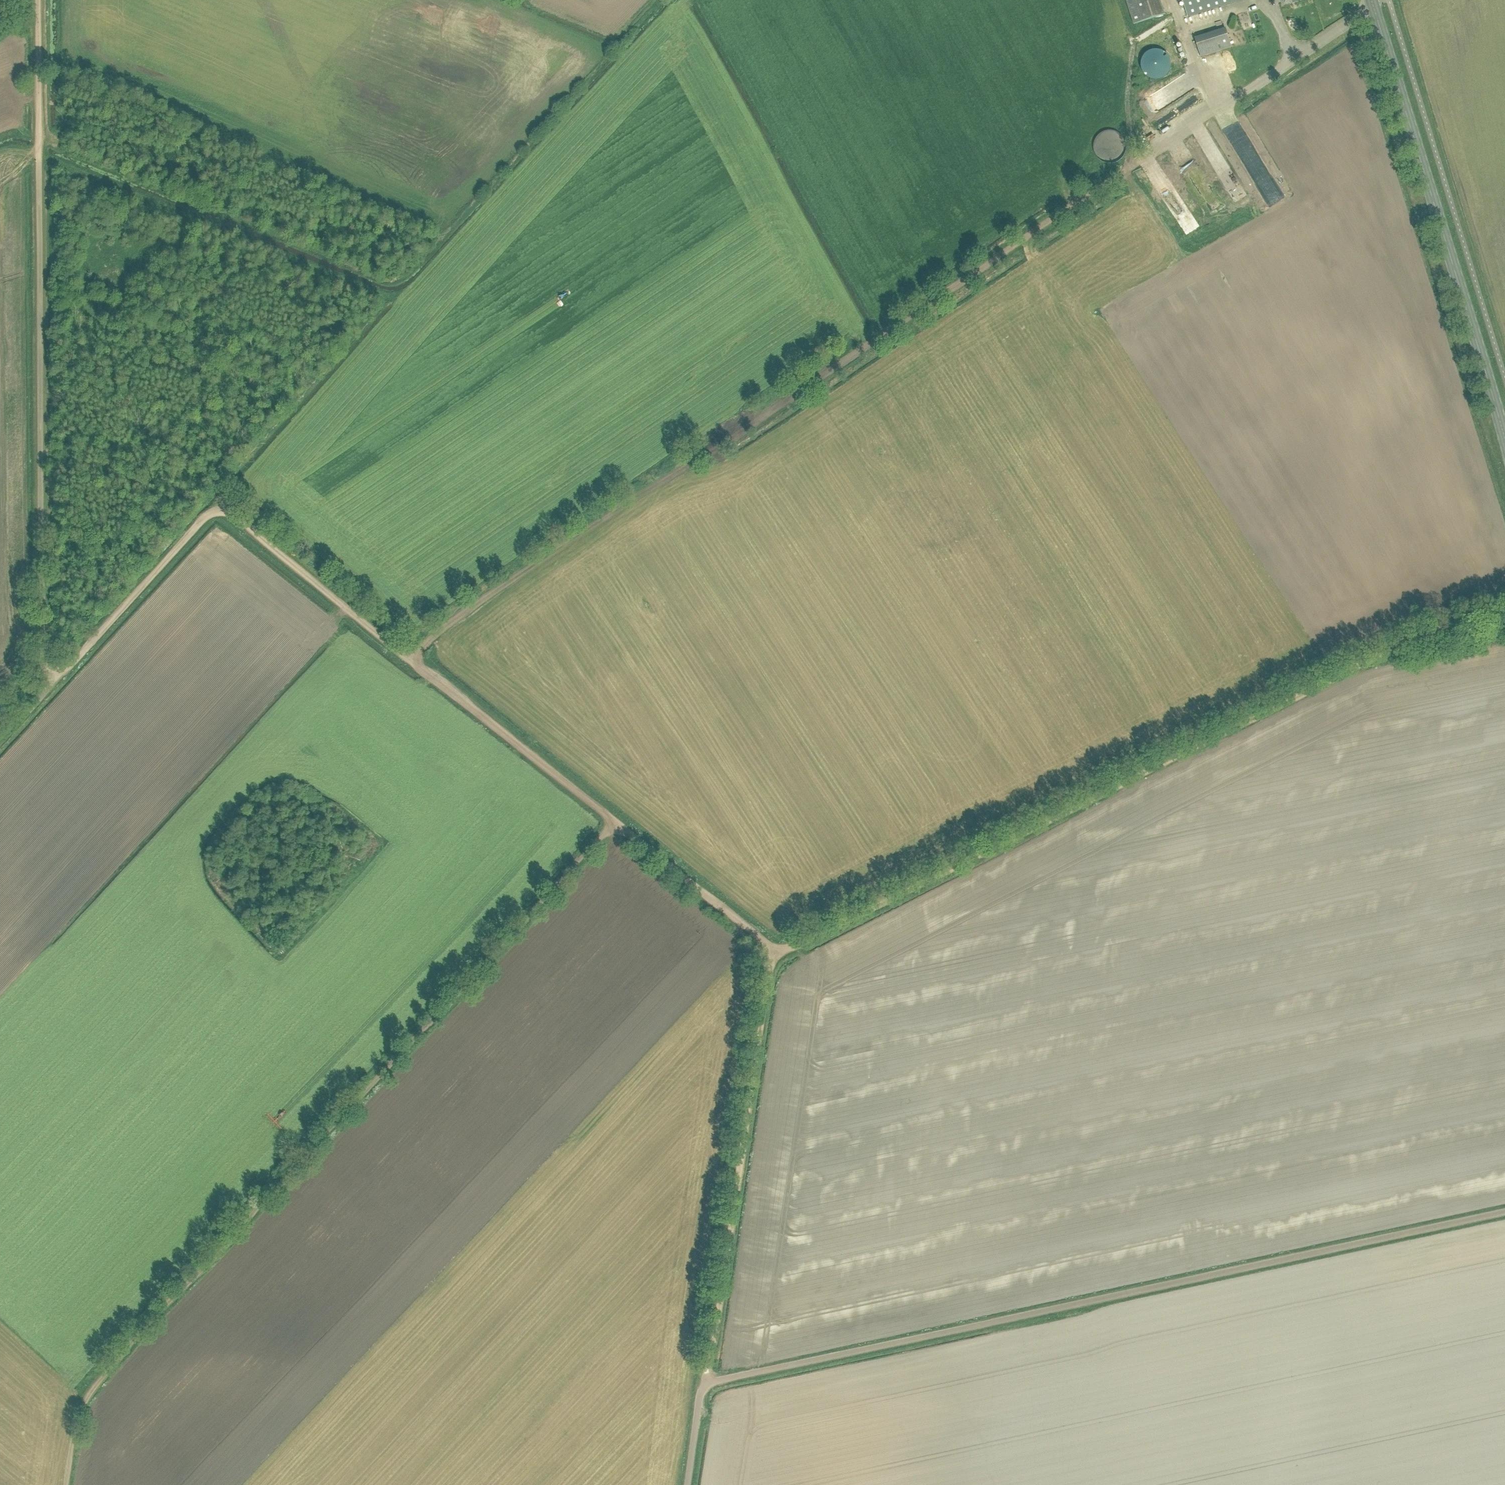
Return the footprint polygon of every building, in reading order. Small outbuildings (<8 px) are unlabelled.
[(1161,0),(1126,0),(1134,24),(1165,15),(1161,0)] [(1189,17),(1242,0),(1183,0),(1189,17)] [(1232,48),(1226,28),(1195,38),(1201,57),(1232,48)] [(1157,49),(1156,49),(1155,49),(1153,50),(1151,50),(1149,51),(1147,52),(1146,53),(1145,54),(1144,56),(1143,56),(1143,57),(1142,59),(1142,60),(1141,61),(1141,62),(1141,63),(1141,64),(1141,65),(1141,67),(1141,68),(1142,69),(1142,70),(1142,71),(1143,71),(1143,72),(1144,73),(1145,74),(1146,76),(1147,76),(1148,77),(1150,78),(1152,79),(1154,79),(1155,79),(1156,79),(1157,79),(1159,79),(1160,79),(1161,79),(1163,78),(1165,77),(1166,76),(1167,75),(1168,73),(1169,72),(1169,71),(1170,70),(1171,68),(1171,66),(1171,64),(1171,63),(1171,62),(1171,61),(1170,59),(1170,58),(1169,57),(1168,56),(1168,55),(1167,54),(1166,53),(1164,52),(1162,51),(1160,50),(1158,49),(1157,49)] [(1163,131),(1167,138),(1173,134),(1168,127),(1163,131)] [(1150,166),(1161,184),(1168,180),(1157,162),(1150,166)] [(1168,165),(1162,168),(1164,173),(1171,170),(1168,165)] [(1211,214),(1227,210),(1225,201),(1210,204),(1209,197),(1207,198),(1211,214)] [(0,293),(0,300),(12,295),(10,289),(0,293)]
